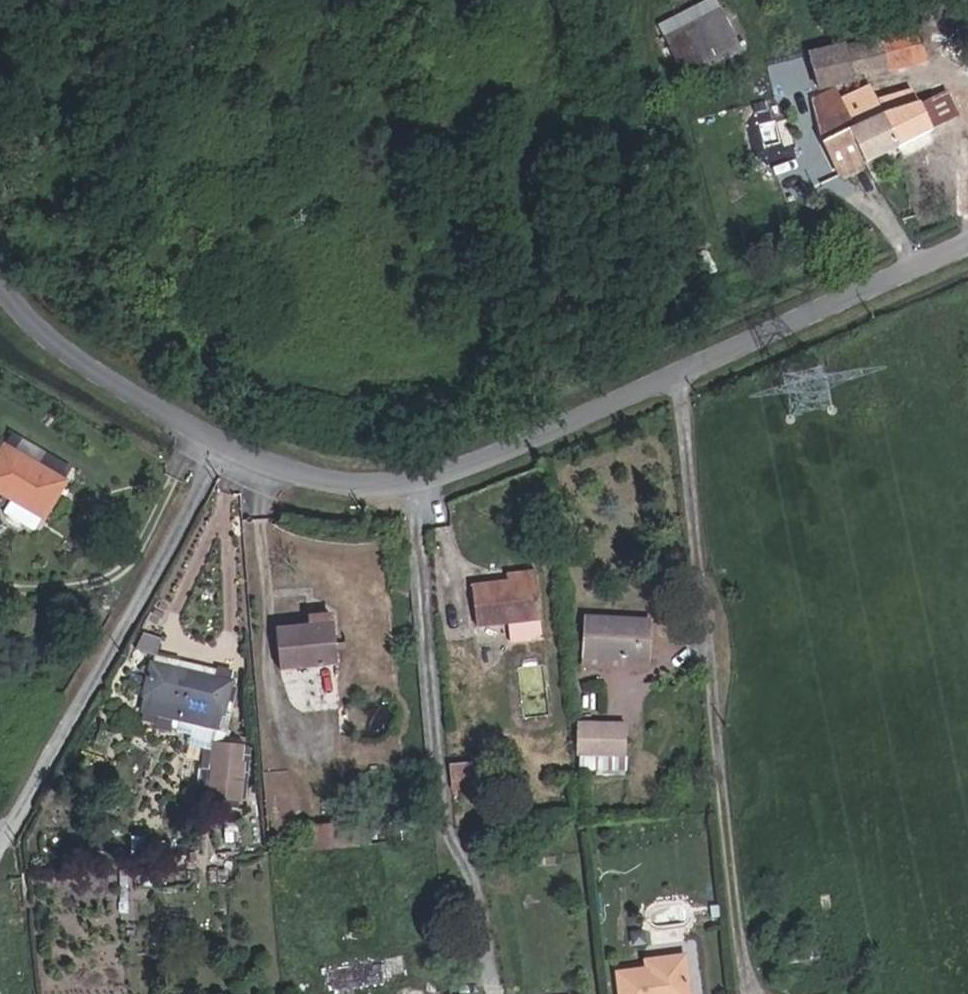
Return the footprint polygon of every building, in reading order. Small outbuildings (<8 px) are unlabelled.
[(725,4),(667,35),(690,78),(748,47),(725,4)] [(920,23),(878,33),(890,70),(931,61),(920,23)] [(890,70),(878,33),(855,39),(845,42),(858,79),(890,70)] [(817,88),(858,79),(845,42),(806,53),(817,88)] [(941,125),(941,130),(966,120),(950,78),(935,84),(929,86),(928,84),(914,89),(917,95),(932,128),(941,125)] [(836,100),(845,122),(872,111),(863,90),(836,100)] [(832,176),(838,173),(861,162),(845,122),(836,100),(832,93),(808,104),(817,144),(832,176)] [(889,147),(932,128),(917,95),(872,111),(889,147)] [(861,162),(889,147),(872,111),(845,122),(861,162)] [(88,500),(28,464),(5,499),(66,538),(88,500)] [(496,593),(528,591),(526,575),(495,576),(496,593)] [(464,637),(531,631),(528,591),(496,593),(461,596),(464,637)] [(309,622),(277,622),(278,664),(336,664),(336,609),(308,610),(309,622)] [(638,623),(576,628),(579,668),(642,661),(638,623)] [(262,719),(322,712),(319,670),(259,674),(262,719)] [(157,732),(205,754),(220,723),(140,688),(121,731),(151,745),(157,732)] [(627,725),(560,732),(564,765),(573,763),(616,759),(630,757),(627,725)] [(197,768),(205,754),(157,732),(151,745),(197,768)] [(616,759),(573,763),(574,786),(620,782),(616,759)] [(478,761),(448,763),(450,789),(479,787),(478,761)] [(197,808),(227,805),(225,784),(194,786),(197,808)] [(230,842),(227,805),(197,808),(200,844),(230,842)] [(284,841),(286,852),(368,845),(365,820),(306,827),(308,839),(284,841)] [(394,832),(383,832),(385,843),(394,843),(394,832)] [(710,926),(700,926),(701,937),(711,936),(710,926)] [(328,987),(385,980),(383,960),(326,967),(328,987)] [(676,973),(650,975),(651,987),(630,989),(609,991),(610,993),(677,993),(676,973)] [(650,975),(629,976),(630,989),(651,987),(650,975)]
